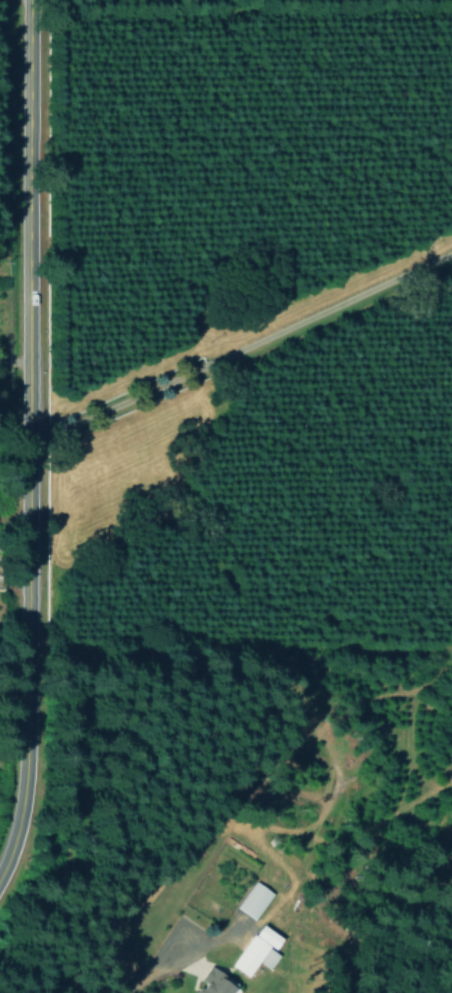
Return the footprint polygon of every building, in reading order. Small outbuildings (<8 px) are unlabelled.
[(271,894),(254,881),(234,907),(251,920),(271,894)] [(277,938),(258,924),(227,965),(242,977),(254,961),(266,970),(277,956),(268,949),(277,938)] [(208,966),(190,992),(224,992),(231,982),(208,966)]
